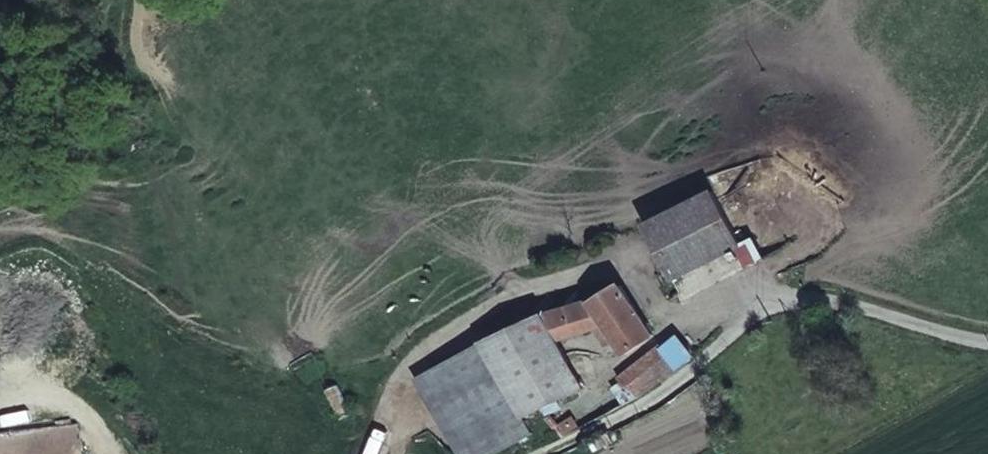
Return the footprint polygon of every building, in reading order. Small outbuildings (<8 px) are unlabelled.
[(701,171),(643,215),(678,258),(738,217),(701,171)] [(624,354),(661,334),(619,280),(585,299),(544,310),(481,343),(524,415),(586,382),(566,345),(605,329),(624,354)] [(621,376),(634,400),(689,365),(681,353),(687,349),(677,339),(621,376)]
